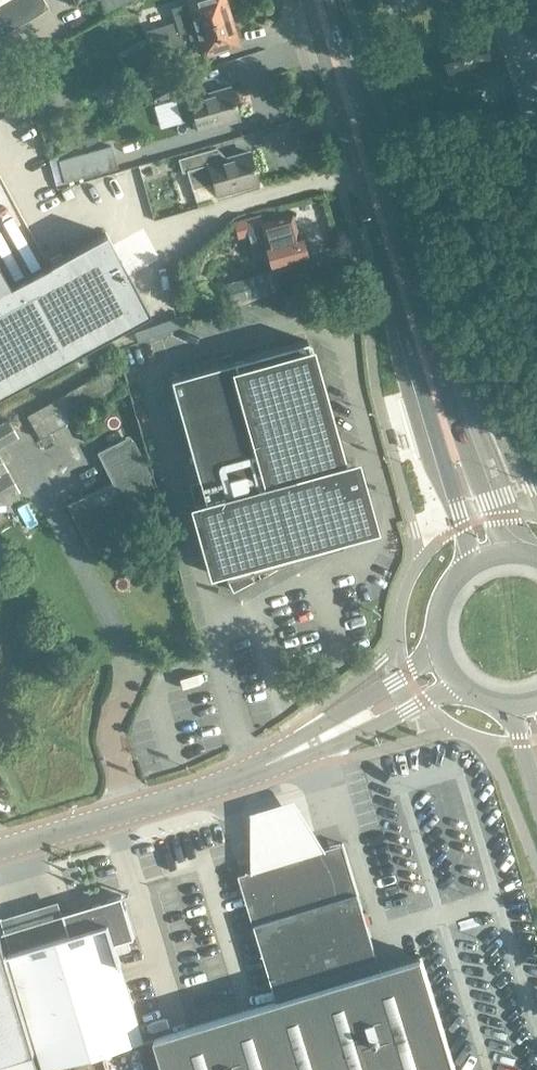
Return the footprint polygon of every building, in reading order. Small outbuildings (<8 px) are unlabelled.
[(48,6),(45,0),(0,0),(0,35),(48,6)] [(181,34),(187,32),(229,19),(225,7),(229,5),(227,0),(194,0),(171,7),(175,19),(146,29),(153,51),(169,46),(167,38),(181,34)] [(536,35),(536,12),(526,15),(532,36),(536,35)] [(229,19),(187,32),(190,41),(198,38),(204,55),(237,45),(236,40),(239,39),(236,28),(232,29),(229,19)] [(167,38),(169,46),(170,48),(171,50),(184,45),(181,34),(167,38)] [(485,34),(474,37),(474,36),(444,44),(452,73),(492,62),(485,34)] [(53,83),(54,85),(55,88),(51,90),(55,98),(60,95),(63,102),(81,93),(72,74),(53,83)] [(185,102),(198,98),(194,85),(169,93),(178,123),(191,119),(185,102)] [(227,89),(198,98),(185,102),(191,119),(195,132),(235,120),(230,105),(232,105),(227,89)] [(58,160),(65,182),(117,168),(111,145),(58,160)] [(183,172),(187,171),(193,190),(211,185),(214,197),(254,185),(250,170),(252,170),(246,153),(217,162),(213,150),(189,158),(179,161),(183,172)] [(293,213),(261,223),(258,224),(260,230),(272,270),(276,268),(279,270),(284,269),(284,266),(307,259),(307,258),(310,253),(307,246),(302,243),(293,213)] [(149,314),(106,234),(10,285),(0,266),(0,394),(149,314)] [(273,289),(268,269),(226,280),(232,300),(273,289)] [(300,293),(287,296),(291,314),(304,311),(300,293)] [(306,341),(169,378),(210,525),(199,528),(212,572),(222,569),(225,580),(227,579),(233,591),(293,560),(293,561),(342,547),(339,536),(361,524),(353,510),(364,507),(358,484),(347,487),(340,461),(337,462),(328,428),(330,427),(329,422),(326,423),(317,388),(319,387),(318,382),(315,383),(306,349),(308,348),(306,341)] [(123,391),(110,369),(27,416),(40,439),(123,391)] [(17,436),(8,421),(0,425),(0,446),(17,436)] [(113,481),(71,503),(94,547),(158,515),(145,489),(152,485),(147,477),(150,476),(129,435),(98,451),(113,481)] [(18,492),(0,459),(0,502),(18,492)] [(256,871),(329,849),(298,799),(257,813),(256,871)] [(472,843),(430,854),(444,907),(486,896),(472,843)] [(256,926),(359,895),(344,844),(329,849),(256,871),(240,876),(255,926),(256,926)] [(359,895),(256,926),(278,999),(381,968),(359,895)] [(3,932),(44,1069),(46,1069),(144,1041),(141,1034),(127,984),(121,966),(115,945),(135,939),(123,896),(102,903),(94,905),(63,914),(64,915),(70,934),(11,952),(5,931),(3,932)] [(34,1054),(38,1053),(1,931),(0,932),(0,1064),(34,1054)] [(424,956),(277,1001),(277,1002),(298,1069),(458,1069),(424,956)] [(275,1001),(159,1036),(169,1069),(295,1069),(275,1001)] [(34,1054),(0,1064),(0,1069),(39,1069),(34,1054)]
